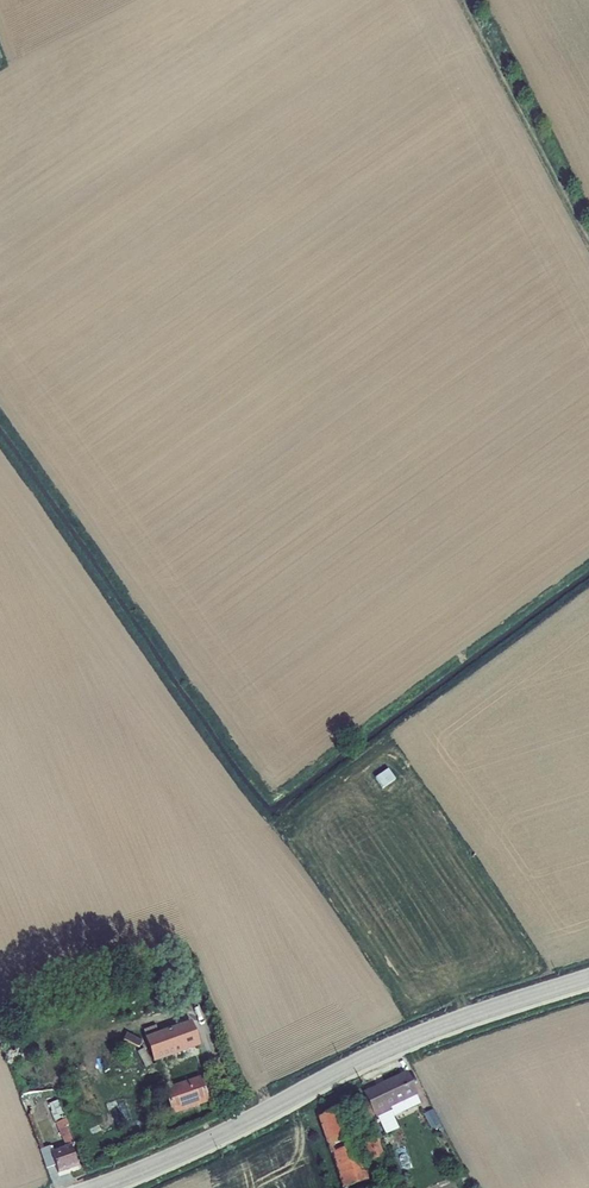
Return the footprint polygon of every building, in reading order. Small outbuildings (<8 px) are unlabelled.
[(388,769),(375,778),(383,788),(395,780),(388,769)] [(171,971),(180,973),(182,962),(173,961),(171,971)] [(191,1021),(144,1038),(153,1063),(169,1057),(172,1065),(202,1055),(191,1021)] [(124,1060),(133,1057),(129,1042),(120,1044),(124,1060)] [(172,1115),(209,1102),(208,1099),(217,1097),(209,1075),(200,1078),(200,1076),(163,1089),(172,1115)] [(401,1096),(392,1078),(354,1097),(353,1098),(364,1120),(376,1115),(375,1114),(379,1112),(378,1108),(401,1096)] [(55,1165),(58,1173),(78,1166),(71,1144),(72,1144),(66,1127),(68,1126),(57,1100),(55,1101),(54,1098),(49,1100),(50,1103),(48,1104),(51,1111),(50,1111),(65,1146),(54,1151),(52,1146),(50,1147),(49,1146),(40,1149),(47,1168),(55,1165)] [(362,1122),(353,1104),(346,1108),(355,1126),(362,1122)] [(432,1108),(422,1113),(430,1129),(440,1124),(432,1108)] [(330,1112),(307,1121),(322,1162),(332,1187),(339,1187),(352,1183),(337,1142),(341,1140),(330,1112)] [(353,1134),(350,1125),(340,1128),(344,1138),(345,1137),(347,1142),(352,1141),(350,1136),(353,1134)] [(369,1159),(361,1140),(347,1145),(354,1164),(369,1159)]
